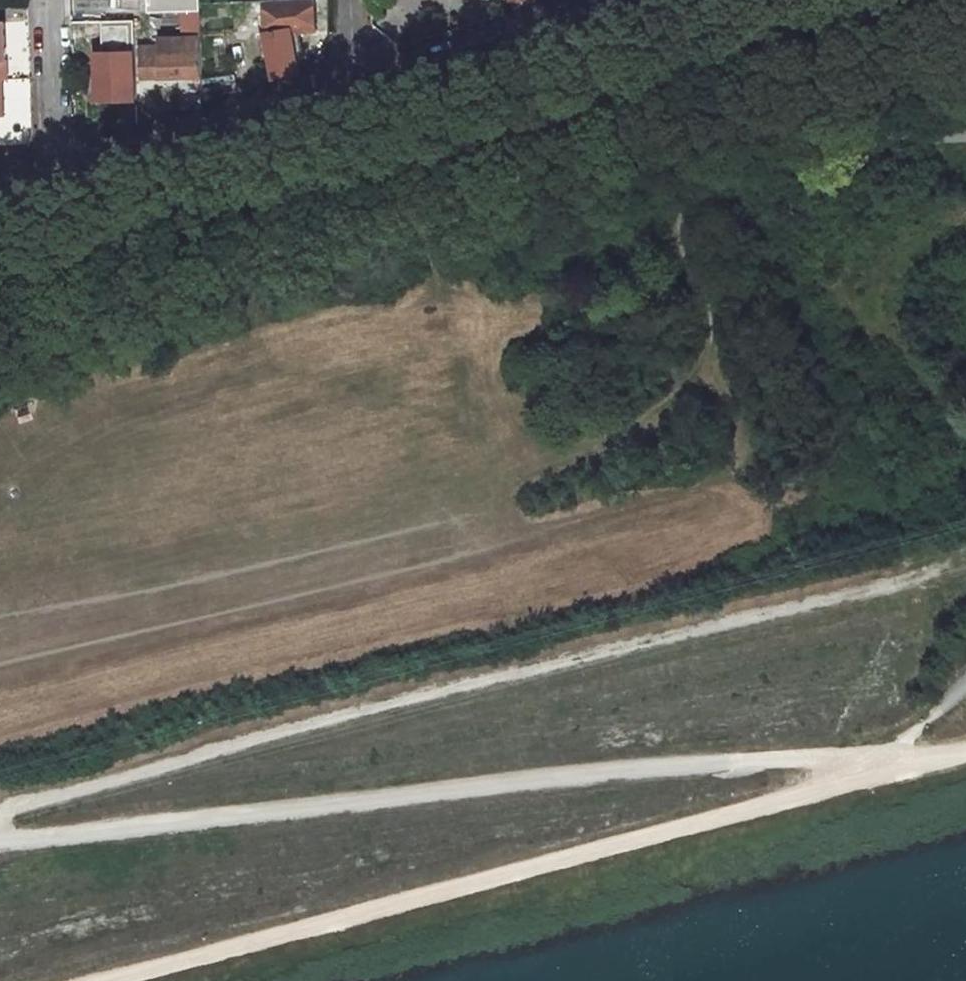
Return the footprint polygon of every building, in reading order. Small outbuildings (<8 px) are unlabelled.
[(147,13),(200,13),(200,0),(147,0),(147,13)] [(317,28),(315,0),(265,0),(278,81),(290,78),(289,72),(299,70),(292,29),(317,28)] [(86,52),(89,104),(132,102),(128,21),(100,22),(102,51),(86,52)] [(30,139),(29,77),(7,78),(8,139),(30,139)]
